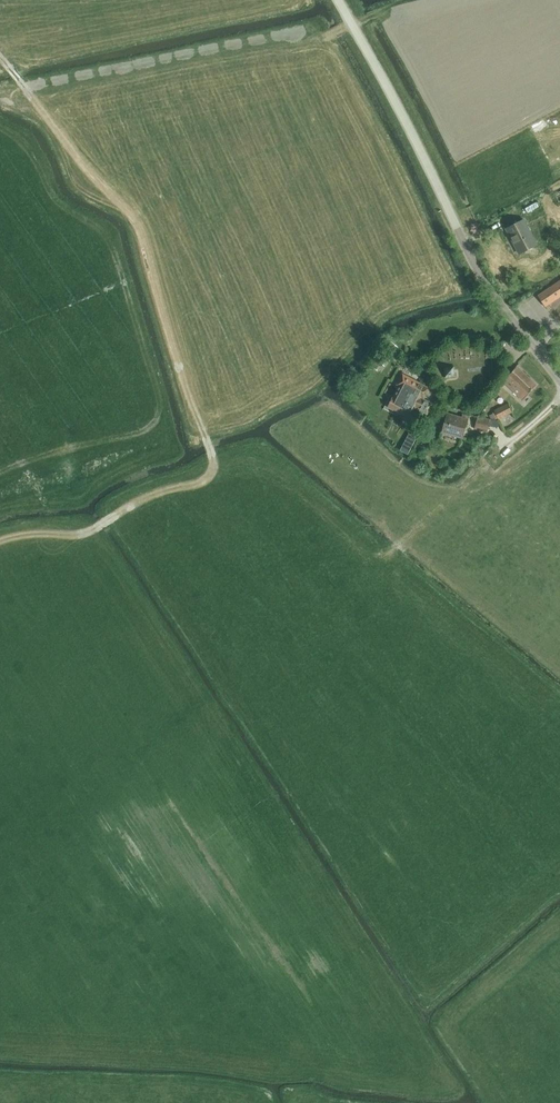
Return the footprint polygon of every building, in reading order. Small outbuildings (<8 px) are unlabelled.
[(519,253),(537,244),(524,219),(506,228),(519,253)] [(539,295),(546,306),(559,296),(559,281),(539,295)] [(389,354),(383,349),(376,359),(382,363),(389,354)] [(455,376),(454,365),(443,366),(444,377),(455,376)] [(522,399),(537,384),(517,365),(503,381),(522,399)] [(388,406),(398,412),(406,402),(411,392),(416,394),(418,390),(423,384),(403,373),(397,384),(394,382),(388,394),(393,396),(388,406)] [(406,402),(398,412),(413,420),(419,409),(427,413),(433,403),(424,398),(430,387),(423,384),(418,390),(416,394),(411,392),(406,402)] [(510,405),(508,403),(494,409),(495,411),(492,412),(496,418),(498,417),(499,418),(513,411),(512,411),(516,410),(513,404),(510,405)] [(463,437),(469,416),(463,414),(462,417),(447,413),(442,431),(463,437)] [(487,432),(491,419),(478,415),(474,428),(487,432)] [(495,441),(491,445),(495,449),(499,445),(495,441)]
